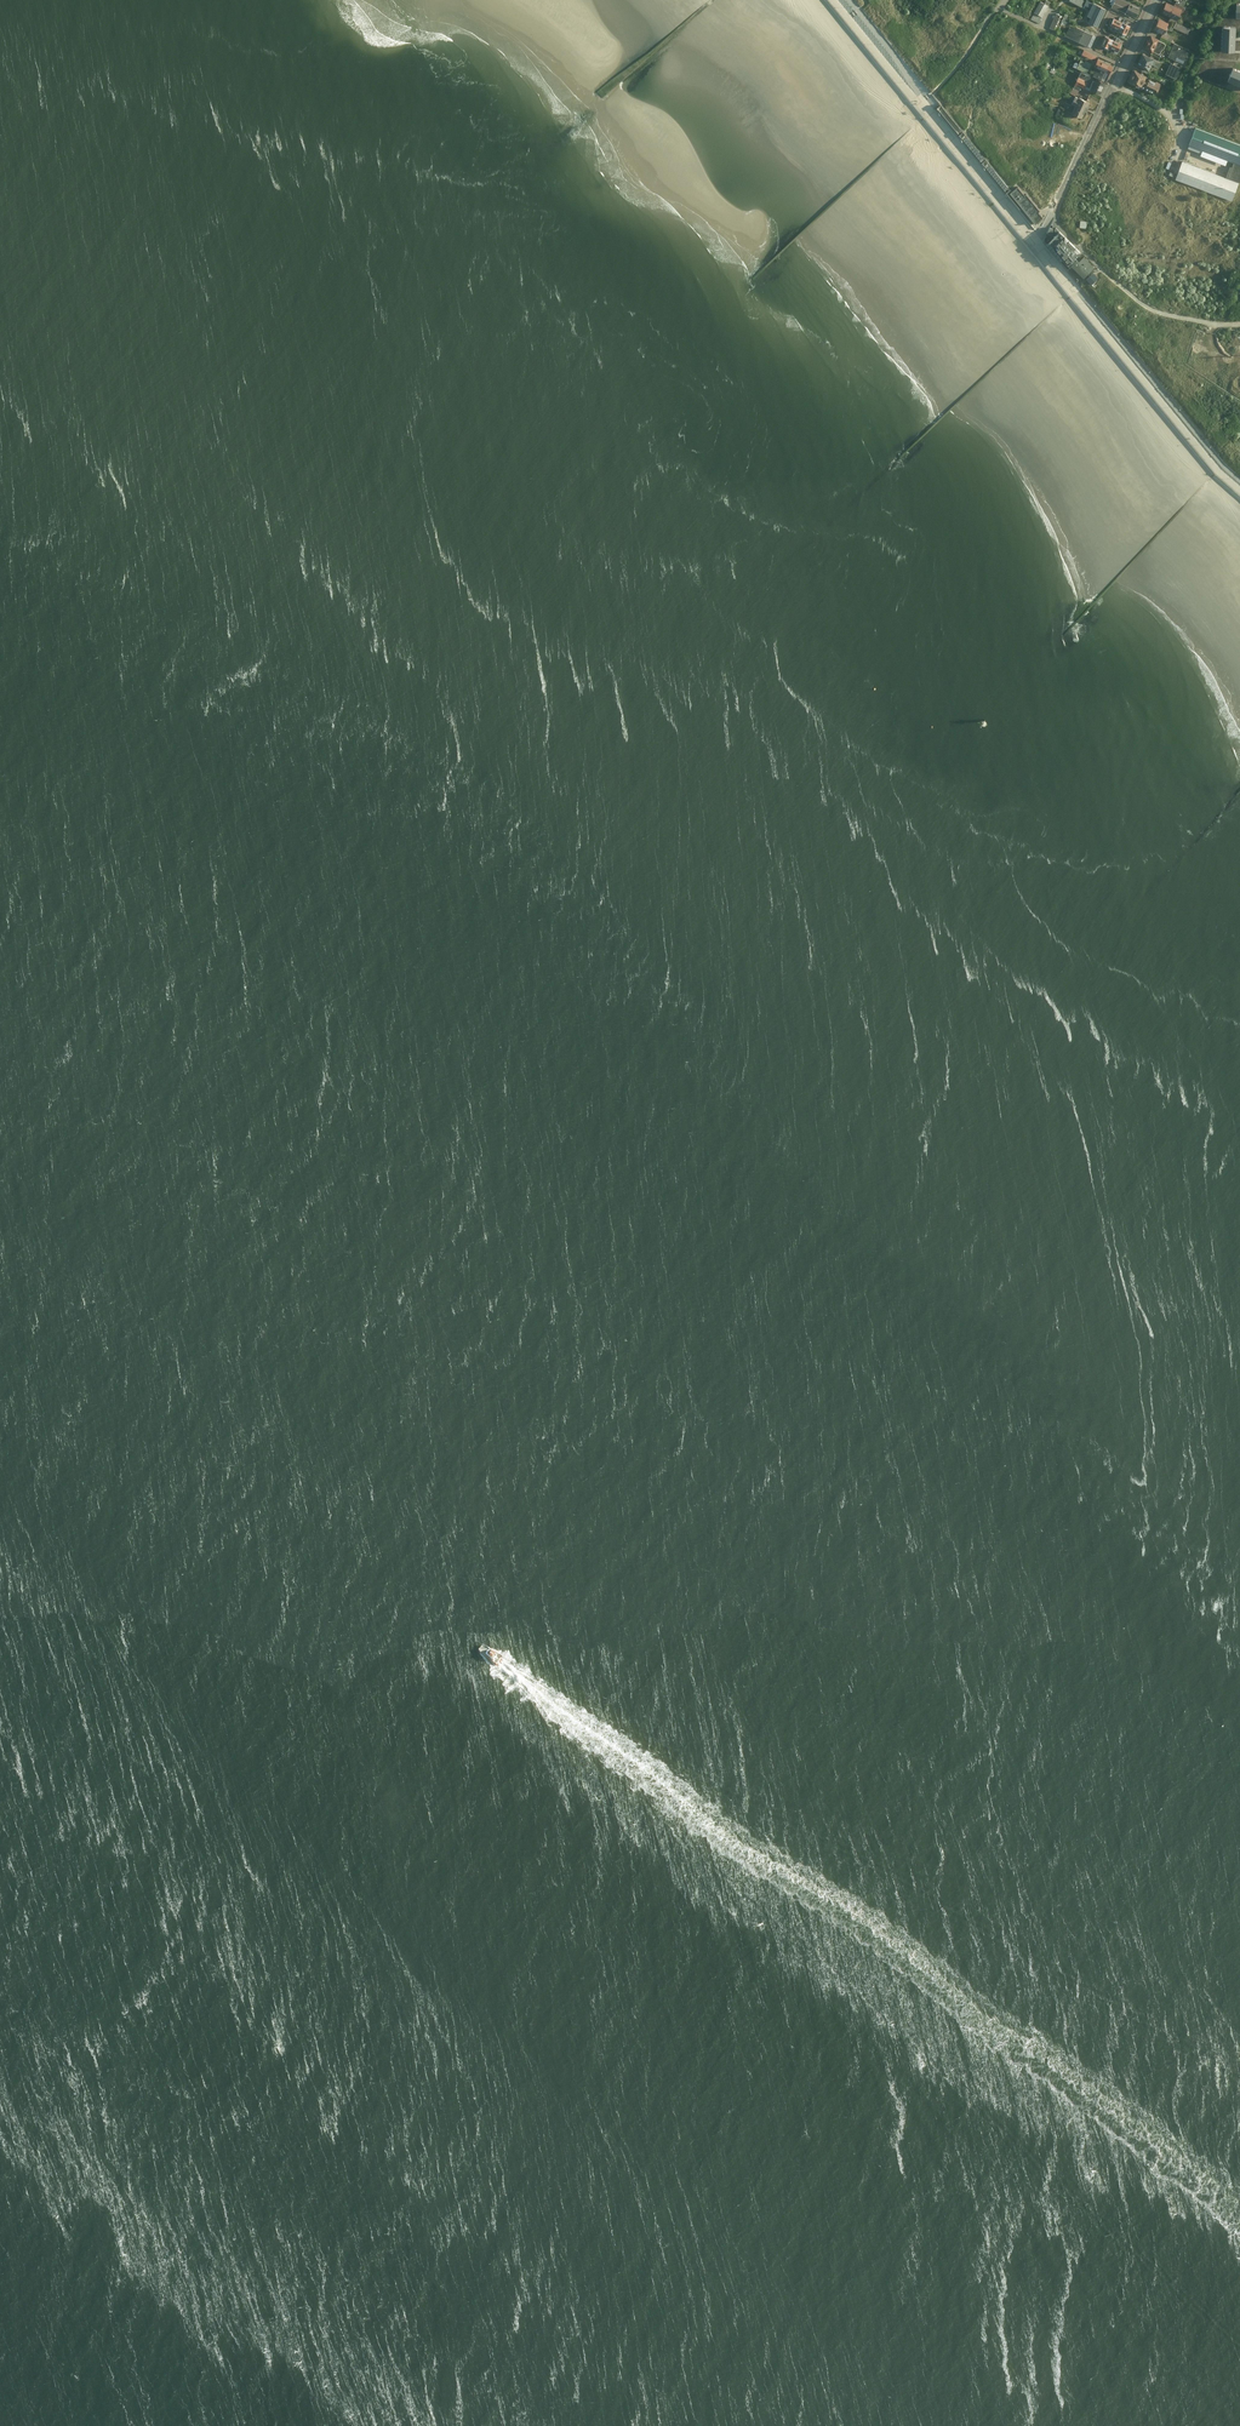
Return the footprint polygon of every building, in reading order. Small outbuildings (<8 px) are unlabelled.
[(1141,9),(1130,4),(1121,0),(1111,0),(1111,1),(1115,3),(1113,7),(1126,13),(1128,14),(1137,18),(1141,9)] [(1049,6),(1041,2),(1033,19),(1041,23),(1049,6)] [(1092,18),(1090,23),(1100,27),(1107,10),(1097,6),(1094,4),(1091,10),(1089,17),(1092,18)] [(1180,13),(1181,11),(1173,7),(1166,4),(1164,8),(1162,7),(1159,13),(1161,14),(1176,21),(1180,13)] [(1184,8),(1175,4),(1173,7),(1181,11),(1180,13),(1182,13),(1184,13),(1185,11),(1186,9),(1184,8)] [(1057,30),(1063,17),(1057,14),(1050,27),(1057,30)] [(1111,26),(1120,30),(1123,22),(1117,19),(1115,18),(1111,26)] [(1169,22),(1160,18),(1158,23),(1155,28),(1164,33),(1169,22)] [(1123,22),(1120,30),(1128,33),(1131,26),(1129,25),(1123,22)] [(1177,22),(1174,28),(1189,34),(1191,28),(1177,22)] [(1236,27),(1223,26),(1222,51),(1236,51),(1236,38),(1236,27)] [(1091,42),(1094,34),(1077,27),(1076,30),(1070,27),(1066,36),(1089,46),(1091,42)] [(1156,39),(1150,36),(1148,41),(1147,40),(1145,40),(1143,45),(1146,46),(1144,50),(1150,53),(1151,51),(1156,54),(1158,53),(1159,50),(1161,49),(1163,45),(1163,44),(1155,40),(1156,39)] [(1103,44),(1111,48),(1115,40),(1108,37),(1107,37),(1103,44)] [(1115,40),(1111,48),(1119,52),(1123,44),(1121,43),(1119,42),(1115,40)] [(1190,51),(1176,46),(1171,59),(1177,62),(1179,58),(1186,61),(1190,51)] [(1158,68),(1160,63),(1153,60),(1141,55),(1135,67),(1148,73),(1151,65),(1158,68)] [(1112,68),(1095,60),(1092,66),(1095,68),(1091,76),(1104,82),(1105,79),(1108,79),(1109,78),(1110,75),(1109,74),(1110,71),(1112,71),(1113,69),(1112,68)] [(1088,74),(1092,64),(1085,61),(1084,63),(1079,61),(1079,63),(1080,64),(1079,66),(1074,64),(1072,67),(1088,74)] [(1182,69),(1172,65),(1167,76),(1177,80),(1182,69)] [(1234,68),(1229,80),(1239,84),(1239,71),(1234,68)] [(1131,75),(1128,82),(1141,88),(1143,85),(1158,93),(1162,85),(1157,82),(1156,84),(1154,83),(1153,84),(1145,80),(1147,76),(1133,70),(1131,75)] [(1083,89),(1089,77),(1080,73),(1073,89),(1077,90),(1082,93),(1083,89)] [(1102,90),(1104,84),(1095,80),(1094,83),(1091,82),(1089,87),(1092,88),(1090,92),(1099,96),(1102,90)] [(1085,109),(1087,110),(1089,105),(1087,104),(1087,103),(1074,97),(1068,113),(1081,118),(1084,110),(1085,109)] [(942,104),(938,107),(939,108),(961,136),(984,164),(1008,193),(1009,194),(1013,191),(1012,190),(988,161),(965,132),(942,105),(942,104)] [(1182,162),(1176,179),(1232,201),(1239,181),(1239,145),(1196,128),(1187,151),(1229,167),(1225,178),(1182,162)] [(1023,207),(1037,224),(1044,217),(1040,211),(1041,210),(1028,194),(1026,195),(1025,194),(1019,186),(1013,191),(1009,194),(1021,209),(1023,207)] [(1047,241),(1048,246),(1068,267),(1070,265),(1077,259),(1083,253),(1063,232),(1058,228),(1056,229),(1052,235),(1051,236),(1047,241)] [(1096,267),(1084,256),(1079,261),(1077,259),(1070,265),(1071,267),(1083,279),(1096,267)] [(1099,277),(1096,274),(1093,276),(1091,275),(1088,277),(1093,283),(1099,277)]
